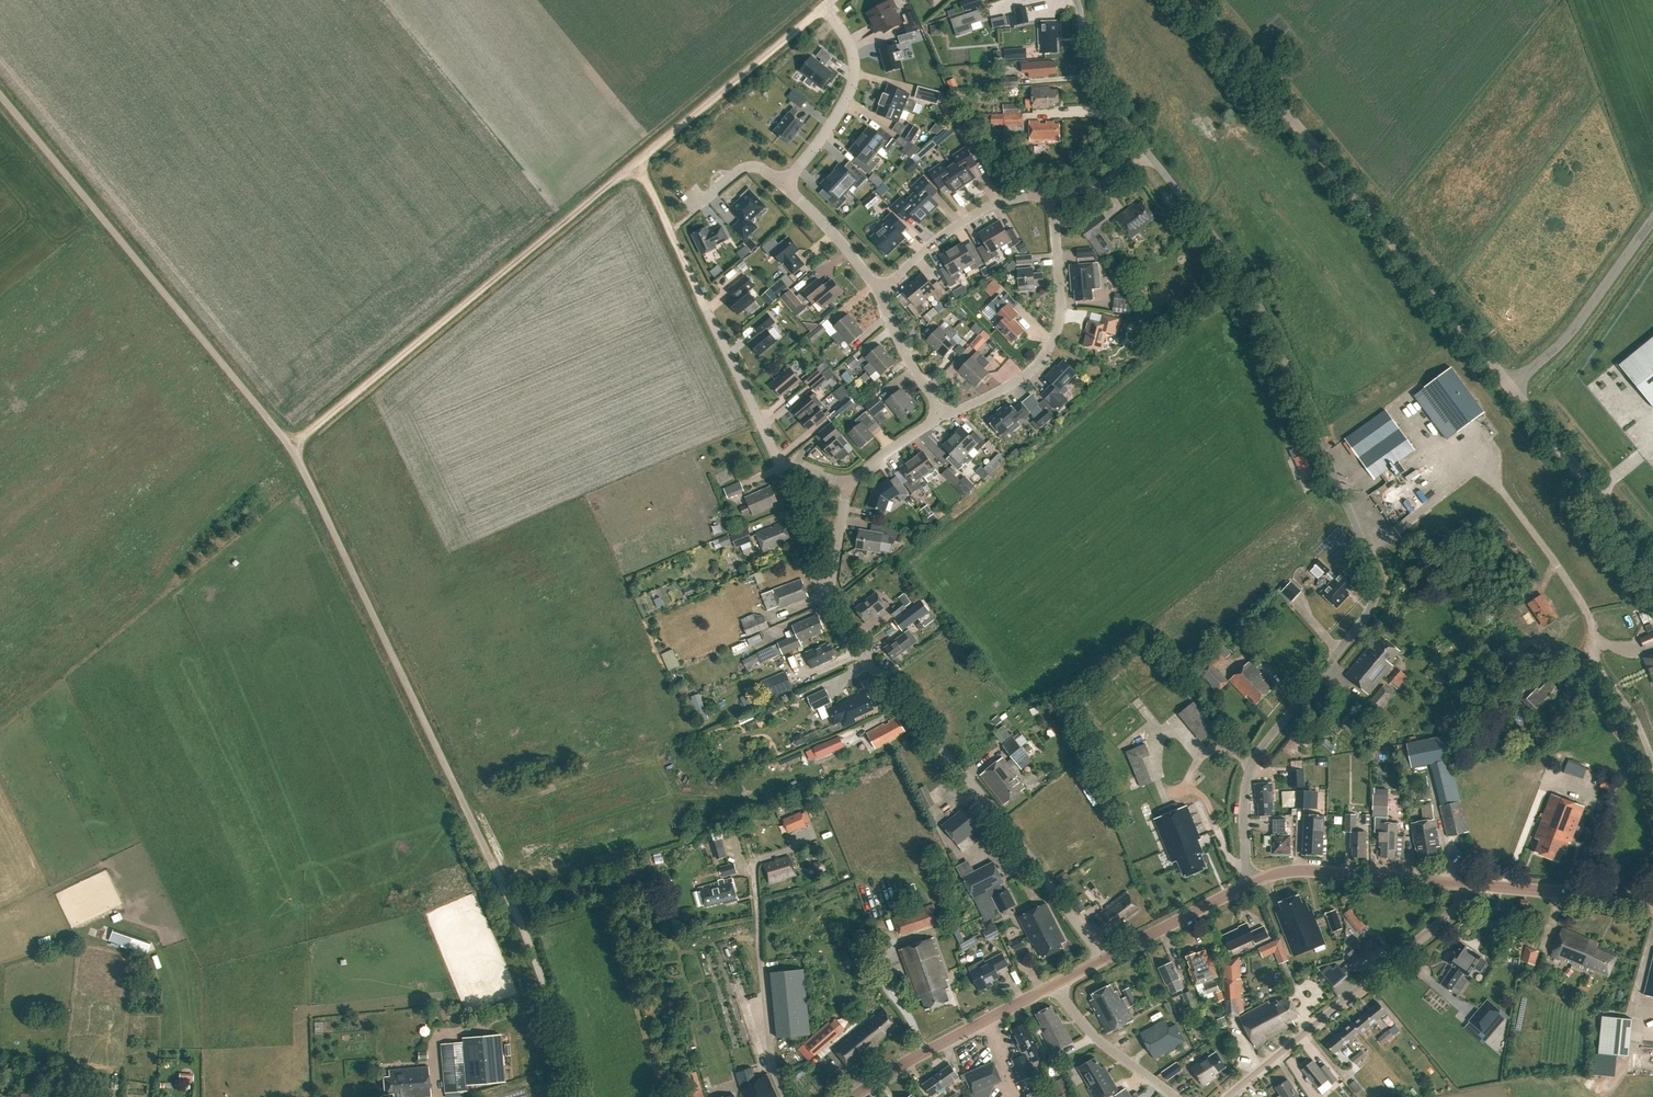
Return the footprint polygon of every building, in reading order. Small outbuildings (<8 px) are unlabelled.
[(878,7),(867,13),(872,23),(871,23),(876,33),(885,28),(887,32),(903,24),(897,14),(896,15),(894,10),(896,9),(896,7),(893,0),(884,0),(878,3),(878,5),(878,7)] [(967,10),(984,4),(982,0),(969,0),(964,1),(967,10)] [(948,10),(950,16),(958,14),(957,7),(948,10)] [(1026,7),(1015,9),(1016,15),(1008,17),(1010,26),(1029,22),(1026,7)] [(978,11),(951,20),(957,37),(973,31),(970,24),(982,20),(978,11)] [(906,25),(908,32),(921,29),(913,12),(906,15),(910,24),(906,25)] [(999,18),(991,20),(993,28),(1001,27),(999,18)] [(1059,21),(1038,22),(1039,52),(1057,51),(1057,39),(1060,39),(1059,21)] [(940,26),(931,27),(932,35),(941,35),(940,26)] [(913,32),(898,36),(900,44),(915,40),(913,32)] [(887,72),(903,68),(900,60),(904,59),(902,51),(898,52),(896,45),(880,49),(887,72)] [(822,49),(817,56),(827,64),(831,59),(830,55),(829,55),(823,49),(822,49)] [(1017,50),(1005,51),(1006,59),(1018,58),(1017,50)] [(833,74),(812,57),(801,71),(821,88),(833,74)] [(1029,63),(1030,78),(1044,77),(1044,74),(1057,73),(1056,63),(1050,64),(1050,61),(1029,63)] [(1001,78),(1001,87),(1019,86),(1018,76),(1001,78)] [(954,78),(947,82),(950,89),(958,86),(954,78)] [(884,94),(882,99),(904,109),(910,94),(889,85),(885,94),(884,94)] [(1059,102),(1058,90),(1049,91),(1049,87),(1032,88),(1033,109),(1049,108),(1049,106),(1054,106),(1054,103),(1059,102)] [(928,89),(925,99),(938,102),(941,92),(928,89)] [(788,98),(792,100),(797,93),(794,90),(788,98)] [(958,91),(952,93),(954,101),(961,99),(958,91)] [(880,105),(877,114),(898,123),(904,109),(882,99),(880,105)] [(1004,103),(1004,112),(1020,112),(1019,103),(1004,103)] [(798,111),(793,107),(774,132),(788,144),(804,123),(794,116),(798,111)] [(1005,113),(1005,121),(1009,121),(1009,126),(1020,125),(1020,113),(1005,113)] [(1041,121),(1029,121),(1030,141),(1060,140),(1059,125),(1055,125),(1055,121),(1047,122),(1047,124),(1041,124),(1041,121)] [(901,136),(911,142),(919,129),(909,123),(901,136)] [(882,137),(869,127),(860,139),(877,153),(883,146),(889,150),(897,141),(886,132),(882,137)] [(843,139),(847,143),(854,138),(850,133),(843,139)] [(872,160),(877,153),(860,139),(850,150),(863,160),(859,166),(870,174),(877,165),(872,160)] [(903,151),(911,158),(913,155),(914,155),(920,148),(910,141),(903,151)] [(951,164),(964,185),(975,178),(969,169),(977,164),(966,148),(953,156),(956,161),(951,164)] [(904,165),(910,173),(918,167),(912,159),(904,165)] [(832,175),(848,189),(853,184),(857,189),(867,178),(858,169),(853,175),(841,164),(832,175)] [(948,184),(953,192),(964,185),(951,164),(945,168),(942,164),(929,172),(940,188),(948,184)] [(848,189),(832,175),(822,185),(833,196),(828,201),(838,210),(848,199),(843,195),(848,190),(852,194),(853,194),(848,189)] [(911,196),(929,214),(938,205),(931,197),(937,191),(923,177),(912,187),(916,191),(911,196)] [(731,209),(742,220),(734,228),(744,239),(756,227),(753,224),(754,217),(764,207),(757,200),(759,199),(750,189),(742,197),(743,199),(739,203),(738,202),(731,209)] [(874,193),(863,202),(868,209),(879,199),(874,193)] [(912,216),(919,223),(929,214),(911,196),(906,201),(902,197),(892,207),(906,221),(912,216)] [(1154,218),(1143,203),(1137,207),(1135,204),(1116,218),(1131,237),(1147,225),(1146,224),(1154,218)] [(885,221),(885,222),(887,220),(890,224),(885,229),(883,227),(872,238),(868,233),(867,234),(877,244),(876,245),(886,256),(904,237),(900,233),(906,227),(893,214),(885,221)] [(989,227),(1001,247),(1007,243),(1010,248),(1020,242),(1012,228),(1006,231),(1000,221),(989,227)] [(1094,221),(1081,230),(1088,240),(1088,239),(1102,259),(1115,249),(1094,221)] [(693,235),(702,255),(716,248),(715,245),(728,239),(722,227),(712,231),(712,232),(709,234),(706,228),(693,235)] [(977,248),(985,263),(999,255),(996,250),(1001,247),(989,227),(979,234),(985,243),(977,248)] [(775,236),(762,246),(769,254),(772,252),(782,263),(784,262),(793,273),(803,265),(794,253),(799,249),(789,238),(781,244),(775,236)] [(1029,250),(1025,242),(1018,246),(1023,254),(1029,250)] [(963,243),(952,250),(963,269),(969,265),(972,270),(983,264),(975,250),(969,253),(963,243)] [(752,250),(747,244),(738,252),(742,258),(752,250)] [(1077,250),(1077,257),(1093,256),(1092,248),(1077,250)] [(706,253),(709,260),(716,258),(713,250),(706,253)] [(942,272),(951,287),(957,283),(955,280),(960,277),(957,272),(963,269),(952,250),(940,256),(948,269),(942,272)] [(1016,256),(1017,265),(1032,263),(1031,255),(1016,256)] [(1093,299),(1092,289),(1095,288),(1092,264),(1070,266),(1072,283),(1074,283),(1076,301),(1093,299)] [(987,266),(982,269),(986,276),(991,273),(987,266)] [(712,268),(713,277),(721,276),(720,268),(712,268)] [(1020,287),(1020,291),(1035,290),(1035,286),(1044,285),(1043,273),(1030,274),(1029,268),(1017,269),(1019,287),(1020,287)] [(913,282),(926,299),(932,294),(937,301),(947,292),(938,281),(932,285),(923,273),(913,282)] [(727,301),(738,314),(755,300),(748,291),(754,286),(746,276),(733,286),(738,292),(727,301)] [(772,286),(770,287),(774,292),(775,291),(781,297),(790,289),(781,278),(772,286)] [(803,291),(814,304),(817,301),(823,308),(843,292),(832,279),(824,286),(819,286),(815,281),(803,291)] [(984,291),(992,298),(1002,287),(993,280),(984,291)] [(907,306),(917,318),(926,309),(921,303),(926,299),(913,282),(903,290),(912,302),(907,306)] [(958,289),(953,292),(956,298),(962,294),(958,289)] [(790,290),(781,298),(797,317),(806,309),(790,290)] [(996,327),(1011,343),(1013,341),(1015,340),(1017,339),(1018,336),(1024,330),(1013,319),(1018,314),(999,294),(988,305),(997,314),(997,315),(1002,321),(996,327)] [(1113,309),(1131,311),(1131,303),(1114,301),(1113,309)] [(966,315),(959,307),(954,313),(961,320),(966,315)] [(749,343),(759,355),(777,341),(767,329),(775,322),(768,313),(754,325),(761,334),(749,343)] [(832,337),(835,341),(856,324),(848,314),(834,327),(838,332),(832,337)] [(1119,319),(1102,315),(1100,324),(1088,321),(1085,331),(1087,332),(1083,346),(1101,350),(1106,332),(1115,334),(1119,319)] [(976,323),(971,328),(978,335),(983,329),(976,323)] [(821,324),(809,334),(814,341),(827,330),(821,324)] [(835,341),(839,345),(845,340),(850,345),(864,333),(856,324),(835,341)] [(926,341),(935,349),(954,329),(950,325),(944,331),(939,327),(926,341)] [(935,349),(944,357),(957,343),(952,339),(958,333),(954,329),(935,349)] [(980,335),(970,346),(977,352),(987,342),(980,335)] [(1619,365),(1652,407),(1652,338),(1637,351),(1619,365)] [(864,368),(867,372),(888,354),(880,345),(866,357),(870,362),(864,368)] [(1000,351),(995,356),(1003,365),(1008,360),(1000,351)] [(867,372),(871,376),(877,371),(881,376),(896,363),(888,354),(867,372)] [(854,355),(845,363),(850,368),(858,361),(854,355)] [(958,371),(967,379),(986,359),(982,355),(976,361),(971,357),(958,371)] [(967,379),(976,387),(989,373),(984,369),(990,363),(986,359),(967,379)] [(1009,359),(994,375),(1006,386),(1020,370),(1009,359)] [(1042,395),(1058,410),(1068,399),(1063,395),(1068,390),(1064,386),(1077,372),(1064,360),(1054,371),(1052,369),(1045,377),(1052,383),(1042,395)] [(802,381),(790,367),(771,383),(777,390),(776,390),(781,396),(793,386),(794,388),(802,381)] [(802,378),(808,385),(821,374),(816,367),(802,378)] [(1425,387),(1414,395),(1447,439),(1458,432),(1484,412),(1451,367),(1425,387)] [(870,378),(866,373),(860,378),(864,382),(870,378)] [(910,400),(901,389),(886,401),(901,419),(915,408),(909,401),(910,400)] [(793,410),(801,419),(817,406),(813,400),(817,397),(811,391),(798,402),(800,404),(793,410)] [(885,407),(876,396),(865,404),(874,416),(885,407)] [(833,408),(839,415),(853,403),(847,397),(833,408)] [(1009,403),(988,420),(1001,435),(1010,427),(1013,431),(1021,425),(1017,421),(1021,418),(1022,419),(1030,413),(1022,403),(1021,402),(1014,409),(1009,403)] [(801,419),(809,429),(816,423),(818,425),(831,414),(826,408),(822,411),(817,406),(801,419)] [(1046,408),(1034,418),(1035,419),(1041,427),(1053,417),(1046,408)] [(1386,471),(1392,479),(1405,470),(1399,462),(1415,450),(1385,410),(1345,439),(1374,479),(1386,471)] [(855,420),(858,424),(848,433),(861,448),(875,437),(868,429),(875,423),(865,412),(855,420)] [(1035,419),(1031,422),(1037,430),(1041,427),(1035,419)] [(820,443),(832,457),(844,448),(837,439),(842,436),(831,423),(819,433),(824,439),(820,443)] [(952,437),(968,453),(974,447),(978,451),(986,443),(974,431),(970,436),(962,427),(952,437)] [(1484,436),(1480,438),(1490,457),(1495,455),(1484,436)] [(946,459),(958,471),(967,462),(962,458),(968,453),(952,437),(943,446),(951,454),(946,459)] [(1295,458),(1302,476),(1312,472),(1301,446),(1295,448),(1299,456),(1295,458)] [(939,474),(923,452),(912,460),(928,482),(939,474)] [(1000,453),(985,468),(990,473),(991,474),(1000,465),(1006,459),(1000,453)] [(904,483),(912,494),(928,482),(912,460),(901,468),(909,479),(904,483)] [(1412,475),(1420,468),(1416,464),(1408,471),(1412,475)] [(942,474),(955,486),(960,481),(948,468),(942,474)] [(897,476),(890,481),(889,479),(875,489),(874,491),(869,505),(876,508),(876,509),(878,509),(878,508),(885,511),(889,500),(896,495),(901,501),(910,495),(897,476)] [(964,476),(960,481),(970,490),(974,486),(964,476)] [(724,486),(729,497),(743,491),(738,480),(724,486)] [(752,511),(754,515),(773,506),(772,504),(778,501),(771,487),(746,499),(748,503),(742,506),(746,514),(752,511)] [(925,501),(919,506),(926,515),(932,510),(925,501)] [(1393,526),(1402,521),(1399,516),(1390,521),(1393,526)] [(867,555),(867,556),(868,550),(880,552),(881,542),(894,544),(899,532),(873,522),(869,531),(860,530),(857,548),(861,549),(867,555)] [(785,543),(784,540),(789,539),(784,524),(758,533),(765,551),(773,549),(772,546),(778,543),(779,545),(785,543)] [(731,534),(736,548),(753,541),(748,528),(731,534)] [(715,540),(718,548),(732,542),(729,534),(715,540)] [(1321,593),(1337,608),(1349,595),(1348,593),(1356,585),(1342,571),(1336,577),(1330,570),(1330,569),(1320,560),(1310,571),(1318,579),(1323,574),(1331,582),(1321,593)] [(779,610),(790,606),(789,605),(804,600),(803,597),(808,596),(801,579),(772,591),(761,595),(767,612),(778,607),(779,610)] [(1282,592),(1291,601),(1301,591),(1291,582),(1282,592)] [(1510,599),(1515,607),(1529,599),(1523,590),(1510,599)] [(887,607),(877,593),(855,609),(866,623),(887,607)] [(890,611),(895,617),(907,608),(906,606),(912,602),(905,593),(899,597),(903,601),(890,611)] [(1542,595),(1529,604),(1543,626),(1556,617),(1549,606),(1551,604),(1549,601),(1547,602),(1542,595)] [(913,612),(925,628),(936,619),(924,603),(913,612)] [(1639,614),(1644,624),(1652,620),(1652,609),(1639,614)] [(1536,621),(1529,611),(1522,616),(1528,626),(1536,621)] [(741,619),(748,636),(770,627),(765,615),(754,614),(741,619)] [(778,645),(782,655),(801,647),(800,643),(822,633),(821,630),(824,629),(819,619),(818,616),(792,627),(796,636),(778,645)] [(1644,649),(1652,645),(1652,632),(1640,637),(1644,649)] [(753,637),(756,644),(762,641),(759,634),(753,637)] [(1380,634),(1346,676),(1368,694),(1392,666),(1391,665),(1396,659),(1395,658),(1400,651),(1380,634)] [(913,645),(905,635),(886,649),(894,660),(913,645)] [(1215,646),(1205,656),(1193,667),(1216,693),(1229,682),(1215,667),(1233,652),(1222,640),(1215,646)] [(831,646),(829,647),(828,645),(806,654),(812,669),(834,660),(833,657),(835,656),(831,646)] [(661,654),(668,670),(679,665),(672,649),(661,654)] [(757,654),(748,659),(751,666),(760,662),(757,654)] [(1643,658),(1652,681),(1652,654),(1643,658)] [(695,662),(704,684),(714,680),(705,658),(695,662)] [(1246,698),(1249,696),(1257,704),(1272,690),(1263,681),(1265,680),(1260,675),(1261,673),(1249,661),(1229,680),(1246,698)] [(1401,682),(1407,676),(1398,669),(1393,674),(1387,681),(1396,688),(1401,682)] [(759,682),(767,700),(792,689),(784,672),(759,682)] [(1506,694),(1516,703),(1521,699),(1537,714),(1560,691),(1546,677),(1539,684),(1537,682),(1535,685),(1525,675),(1506,694)] [(1385,685),(1364,708),(1375,717),(1377,715),(1395,695),(1385,685)] [(842,722),(845,728),(857,723),(855,719),(875,710),(867,693),(852,699),(853,701),(845,705),(844,703),(834,707),(831,702),(832,701),(827,689),(808,697),(814,709),(824,705),(834,725),(842,722)] [(747,709),(760,705),(756,692),(743,696),(747,709)] [(699,694),(691,697),(700,722),(707,720),(699,694)] [(1180,713),(1202,740),(1216,729),(1194,702),(1180,713)] [(746,723),(751,732),(757,730),(754,725),(758,723),(756,718),(746,723)] [(868,734),(876,748),(905,733),(898,718),(868,734)] [(839,737),(814,748),(819,758),(844,747),(839,737)] [(1029,757),(1013,737),(1002,745),(1018,765),(1029,757)] [(1327,737),(1322,743),(1331,751),(1336,745),(1327,737)] [(1431,764),(1441,805),(1440,806),(1447,837),(1468,832),(1450,760),(1448,760),(1443,737),(1407,745),(1412,768),(1431,764)] [(1126,752),(1141,787),(1147,784),(1135,756),(1148,750),(1145,744),(1126,752)] [(1018,777),(1003,758),(981,776),(1004,806),(1025,789),(1017,778),(1018,777)] [(1564,771),(1575,775),(1579,765),(1567,761),(1564,771)] [(1290,769),(1291,788),(1304,787),(1303,769),(1301,769),(1301,765),(1292,765),(1292,769),(1290,769)] [(1414,777),(1417,790),(1427,789),(1424,775),(1414,777)] [(1254,784),(1255,801),(1258,801),(1259,816),(1274,815),(1272,795),(1273,795),(1272,783),(1254,784)] [(919,791),(929,810),(945,801),(939,790),(933,793),(928,786),(919,791)] [(1312,808),(1312,791),(1297,790),(1296,808),(1309,809),(1309,808),(1312,808)] [(1381,856),(1381,857),(1394,857),(1394,850),(1397,850),(1398,822),(1385,822),(1385,817),(1388,817),(1386,817),(1387,809),(1389,809),(1389,794),(1373,794),(1373,809),(1376,809),(1375,831),(1380,831),(1379,846),(1381,847),(1381,856)] [(1552,794),(1550,799),(1535,838),(1540,840),(1535,853),(1558,862),(1563,849),(1565,850),(1568,842),(1571,843),(1584,806),(1552,794)] [(796,798),(783,804),(786,810),(798,804),(796,798)] [(1423,804),(1424,815),(1435,814),(1434,804),(1423,804)] [(988,834),(967,807),(943,826),(965,853),(988,834)] [(1154,821),(1172,865),(1178,862),(1185,878),(1205,869),(1199,857),(1202,855),(1197,842),(1201,840),(1187,807),(1154,821)] [(783,820),(789,833),(807,825),(801,812),(783,820)] [(1353,847),(1352,856),(1367,856),(1367,831),(1355,831),(1356,813),(1346,812),(1346,830),(1351,831),(1351,846),(1351,847),(1353,847)] [(1200,813),(1194,815),(1198,823),(1203,820),(1200,813)] [(1303,854),(1322,855),(1324,816),(1304,815),(1303,854)] [(1336,817),(1336,824),(1345,824),(1344,816),(1336,817)] [(1273,819),(1273,836),(1272,836),(1272,853),(1290,853),(1290,836),(1285,836),(1285,819),(1273,819)] [(1418,850),(1419,861),(1438,858),(1436,847),(1438,847),(1436,834),(1438,834),(1437,829),(1436,830),(1434,819),(1411,822),(1415,844),(1416,850),(1418,850)] [(1585,847),(1595,849),(1597,839),(1587,837),(1585,847)] [(727,857),(722,839),(713,842),(718,859),(727,857)] [(796,876),(790,859),(765,866),(771,886),(786,881),(786,879),(796,876)] [(1009,890),(1004,893),(1000,886),(1004,883),(994,862),(963,878),(986,924),(997,919),(994,912),(999,910),(1001,913),(1016,905),(1009,890)] [(720,867),(723,877),(737,873),(734,864),(720,867)] [(1056,877),(1061,883),(1069,876),(1065,870),(1056,877)] [(699,888),(704,907),(728,901),(729,903),(738,900),(732,879),(699,888)] [(1092,889),(1072,899),(1080,915),(1101,904),(1092,889)] [(1091,921),(1105,940),(1127,924),(1124,920),(1140,909),(1127,892),(1112,904),(1091,921)] [(1278,902),(1281,909),(1276,912),(1294,956),(1325,944),(1312,910),(1309,911),(1305,901),(1302,903),(1298,894),(1278,902)] [(893,917),(900,935),(940,921),(933,903),(893,917)] [(1060,944),(1065,942),(1046,905),(1019,918),(1032,945),(1034,944),(1038,951),(1040,951),(1043,958),(1062,948),(1060,944)] [(1325,913),(1332,932),(1343,928),(1336,909),(1325,913)] [(1251,932),(1247,923),(1239,927),(1239,928),(1223,935),(1230,950),(1254,940),(1255,943),(1268,937),(1263,926),(1251,932)] [(998,930),(996,924),(985,928),(988,934),(998,930)] [(133,950),(146,955),(146,954),(150,943),(112,930),(108,941),(133,950)] [(1551,956),(1587,971),(1588,969),(1608,977),(1617,956),(1597,948),(1598,945),(1562,930),(1551,956)] [(1375,940),(1371,936),(1362,944),(1357,937),(1349,944),(1353,949),(1348,953),(1351,957),(1349,959),(1361,973),(1375,960),(1374,958),(1385,948),(1377,939),(1375,940)] [(948,989),(945,981),(948,980),(934,938),(899,950),(917,1002),(923,1000),(927,1010),(949,1002),(945,991),(948,989)] [(1011,943),(1015,950),(1025,945),(1021,938),(1011,943)] [(1290,959),(1281,939),(1259,948),(1263,957),(1274,953),(1279,964),(1290,959)] [(1479,959),(1480,957),(1471,951),(1472,951),(1462,944),(1456,954),(1453,952),(1447,962),(1452,966),(1440,984),(1450,991),(1462,973),(1467,976),(1473,967),(1476,969),(1478,965),(1480,967),(1484,961),(1479,959)] [(1539,950),(1525,946),(1521,960),(1535,964),(1539,950)] [(1196,954),(1196,953),(1192,952),(1188,953),(1186,956),(1191,968),(1189,969),(1195,985),(1202,982),(1204,987),(1203,987),(1206,994),(1219,989),(1217,982),(1215,983),(1213,979),(1218,977),(1211,958),(1209,959),(1205,950),(1196,954)] [(150,955),(155,965),(161,963),(156,952),(150,955)] [(979,988),(981,991),(992,986),(991,982),(1000,978),(997,972),(1009,966),(1003,954),(986,963),(984,960),(968,968),(979,988)] [(857,957),(845,961),(848,970),(860,965),(857,957)] [(1222,966),(1226,1018),(1240,1016),(1240,1013),(1244,1011),(1243,1000),(1242,1000),(1242,993),(1243,993),(1242,978),(1239,978),(1239,976),(1242,975),(1239,957),(1222,966)] [(1652,997),(1652,959),(1644,995),(1652,997)] [(1179,979),(1171,963),(1159,969),(1167,985),(1172,994),(1183,989),(1178,980),(1179,979)] [(1331,971),(1328,967),(1321,973),(1333,987),(1347,975),(1338,965),(1331,971)] [(1580,983),(1589,987),(1593,978),(1583,974),(1580,983)] [(1090,1001),(1107,1034),(1133,1020),(1127,1008),(1130,1006),(1130,1008),(1137,1004),(1128,987),(1122,990),(1125,997),(1120,999),(1116,991),(1114,992),(1110,985),(1093,994),(1095,998),(1090,1001)] [(1213,993),(1217,1003),(1225,1000),(1221,990),(1213,993)] [(1191,991),(1182,994),(1188,1010),(1197,1007),(1191,991)] [(1269,1002),(1239,1018),(1255,1047),(1295,1025),(1292,1020),(1299,1017),(1288,997),(1278,1002),(1277,1000),(1270,1004),(1269,1002)] [(1473,1017),(1483,1028),(1500,1014),(1490,1002),(1473,1017)] [(1365,1013),(1373,1023),(1386,1012),(1378,1003),(1365,1013)] [(1055,1015),(1051,1007),(1035,1014),(1041,1025),(1039,1026),(1052,1053),(1073,1043),(1065,1026),(1063,1027),(1057,1014),(1055,1015)] [(833,1050),(850,1070),(879,1046),(877,1043),(897,1027),(883,1010),(862,1028),(861,1027),(833,1050)] [(1352,1023),(1360,1033),(1373,1023),(1365,1013),(1353,1024),(1352,1023)] [(1630,1048),(1633,1018),(1602,1015),(1597,1076),(1615,1077),(1616,1070),(1620,1070),(1622,1048),(1630,1048)] [(1140,1034),(1154,1059),(1186,1042),(1176,1024),(1169,1028),(1164,1020),(1140,1034)] [(836,1022),(832,1025),(828,1022),(798,1049),(809,1061),(815,1055),(815,1056),(844,1030),(836,1022)] [(1339,1033),(1347,1043),(1359,1033),(1360,1033),(1352,1023),(1339,1033)] [(1026,1055),(1027,1058),(1031,1056),(1033,1062),(1042,1058),(1036,1045),(1026,1024),(1012,1030),(1024,1056),(1026,1055)] [(1383,1044),(1393,1036),(1388,1031),(1378,1039),(1383,1044)] [(1326,1044),(1334,1054),(1347,1043),(1339,1033),(1326,1044)] [(440,1044),(445,1090),(445,1092),(467,1090),(467,1084),(504,1081),(500,1034),(463,1037),(463,1042),(440,1044)] [(1366,1056),(1362,1051),(1351,1059),(1356,1064),(1366,1056)] [(1202,1061),(1192,1067),(1203,1085),(1216,1077),(1214,1074),(1226,1067),(1216,1052),(1202,1062),(1202,1061)] [(1190,1054),(1175,1062),(1182,1073),(1196,1064),(1190,1054)] [(1044,1088),(1034,1093),(1028,1079),(1036,1075),(1035,1075),(1027,1058),(1026,1055),(1024,1056),(1014,1060),(1021,1081),(1027,1096),(1047,1096),(1044,1088)] [(1088,1088),(1093,1096),(1107,1096),(1118,1091),(1104,1067),(1101,1069),(1095,1058),(1078,1068),(1089,1088),(1088,1088)] [(1313,1083),(1317,1089),(1328,1080),(1332,1084),(1337,1080),(1327,1068),(1322,1072),(1313,1061),(1302,1069),(1308,1077),(1306,1078),(1306,1080),(1309,1084),(1311,1084),(1313,1083)] [(990,1096),(995,1085),(998,1083),(1000,1077),(995,1066),(990,1064),(964,1075),(972,1095),(966,1096),(990,1096)] [(937,1074),(945,1087),(959,1077),(951,1065),(937,1074)] [(405,1096),(431,1096),(428,1067),(388,1071),(389,1077),(383,1077),(385,1094),(392,1093),(393,1096),(404,1096),(405,1096)] [(768,1075),(756,1081),(752,1068),(736,1073),(740,1088),(744,1096),(778,1096),(768,1075)] [(1164,1071),(1168,1078),(1173,1074),(1169,1068),(1164,1071)] [(180,1082),(194,1083),(194,1074),(180,1073),(180,1082)] [(923,1084),(931,1096),(945,1087),(937,1074),(923,1084)] [(1072,1095),(1069,1079),(1055,1082),(1057,1096),(1062,1096),(1072,1095)] [(1282,1096),(1299,1096),(1288,1080),(1275,1087),(1282,1096)] [(1349,1085),(1356,1093),(1362,1089),(1355,1080),(1349,1085)] [(1117,1096),(1133,1096),(1127,1088),(1115,1095),(1117,1096)]
